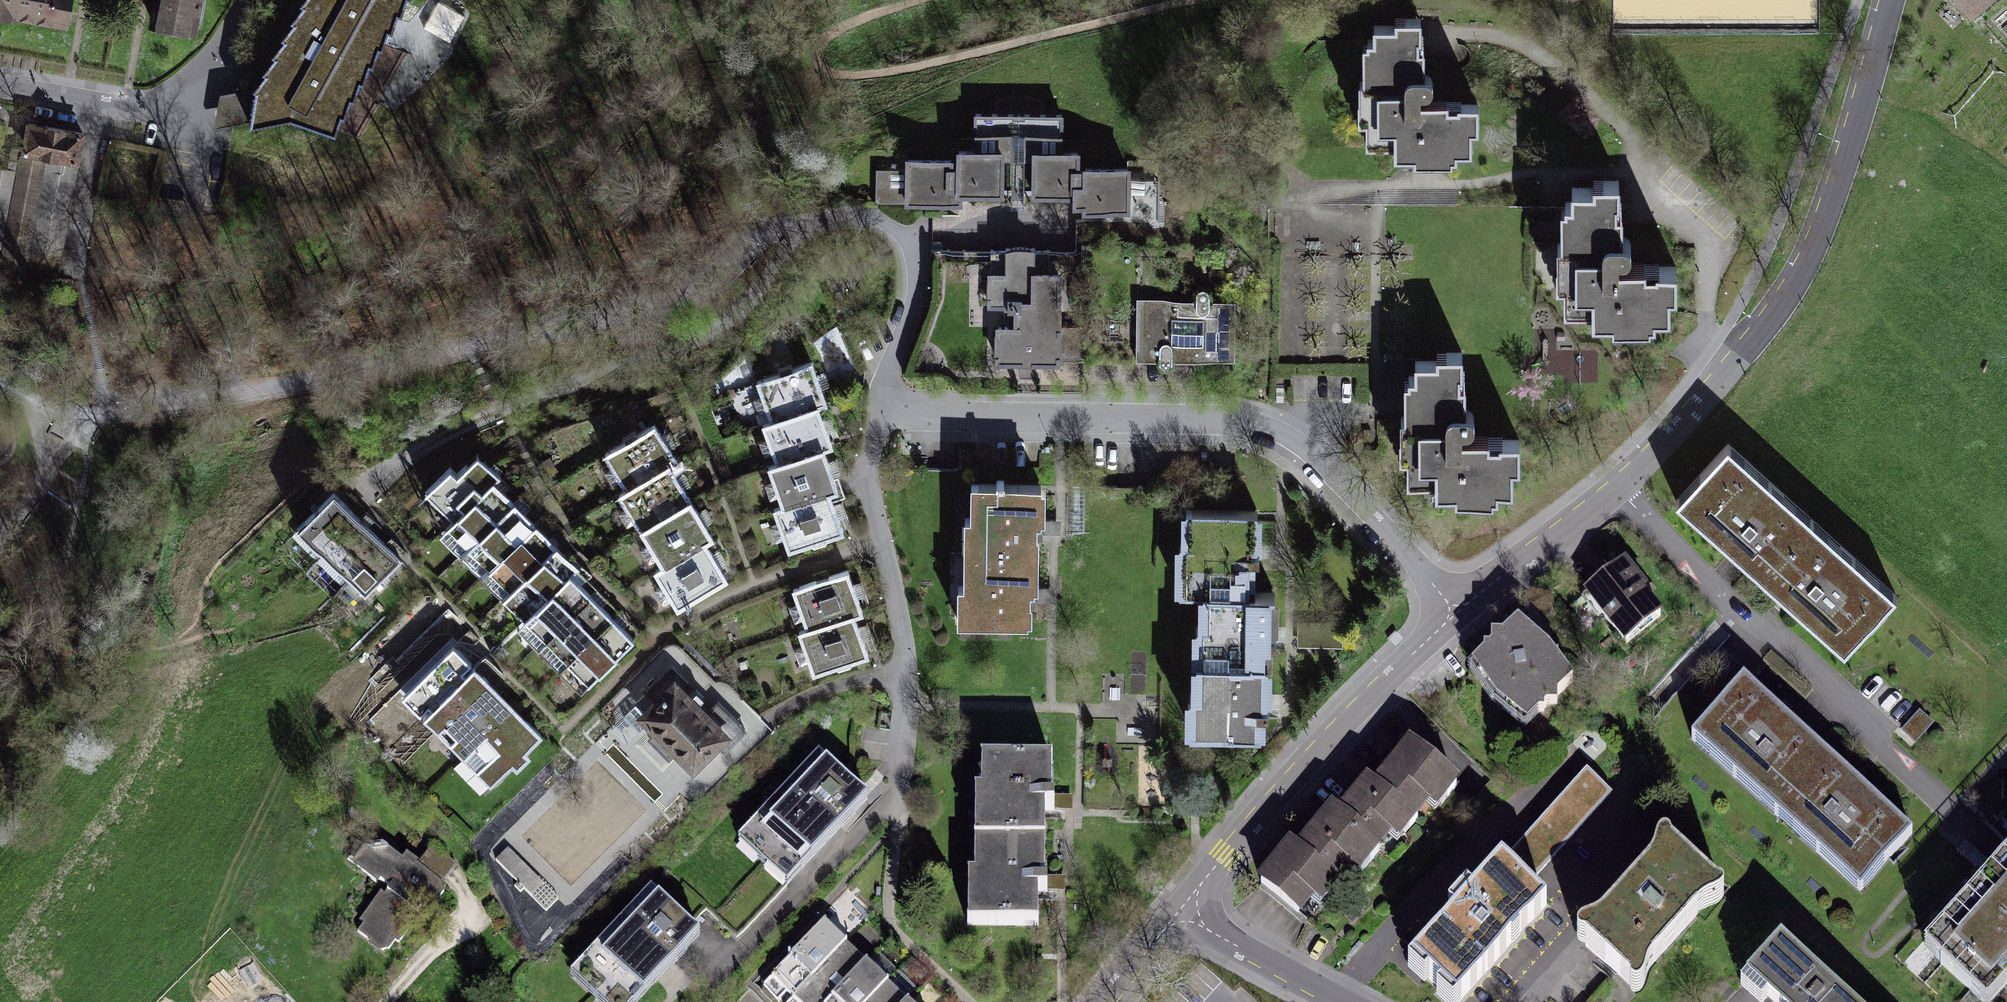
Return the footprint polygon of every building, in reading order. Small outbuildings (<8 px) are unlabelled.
[(64,24),(69,0),(0,0),(0,12),(64,24)] [(200,0),(155,0),(151,19),(195,27),(200,0)] [(253,84),(250,122),(291,113),(335,130),(342,111),(346,113),(351,95),(354,95),(361,78),(364,78),(370,61),(374,61),(379,43),(383,45),(389,27),(393,27),(397,10),(402,11),(405,0),(301,0),(303,2),(291,16),(293,18),(282,31),(284,35),(272,50),(274,52),(262,67),(265,69),(253,84)] [(1968,12),(1981,0),(1958,0),(1968,12)] [(426,29),(452,42),(465,15),(439,3),(426,29)] [(1419,35),(1356,34),(1355,159),(1483,160),(1483,113),(1418,112),(1419,35)] [(1068,117),(976,116),(975,162),(904,161),(903,215),(1153,220),(1154,171),(1067,170),(1068,117)] [(5,274),(4,280),(20,283),(22,273),(56,279),(82,134),(28,124),(19,173),(0,169),(0,272),(5,274)] [(1623,194),(1552,194),(1551,324),(1679,324),(1679,270),(1622,269),(1623,194)] [(1067,257),(993,257),(992,368),(1066,369),(1067,257)] [(1240,309),(1137,308),(1136,365),(1239,366),(1240,309)] [(1540,374),(1581,380),(1586,351),(1544,345),(1540,374)] [(821,359),(760,382),(775,424),(827,405),(837,401),(821,359)] [(1463,365),(1393,364),(1392,497),(1525,497),(1525,442),(1463,442),(1463,365)] [(743,394),(754,424),(768,419),(757,389),(743,394)] [(765,428),(779,465),(834,444),(841,442),(827,405),(775,424),(765,428)] [(663,418),(605,454),(627,490),(675,461),(685,454),(663,418)] [(766,470),(782,511),(837,490),(849,485),(834,444),(779,465),(766,470)] [(451,457),(419,489),(449,518),(495,470),(500,465),(479,445),(460,465),(451,457)] [(1817,522),(1733,447),(1680,505),(1764,580),(1817,522)] [(620,494),(641,529),(697,496),(675,461),(627,490),(620,494)] [(463,548),(518,492),(495,470),(449,518),(440,526),(463,548)] [(333,484),(298,525),(361,594),(400,556),(333,484)] [(774,514),(788,550),(851,527),(837,490),(782,511),(774,514)] [(485,569),(540,513),(518,492),(463,548),(485,569)] [(1037,497),(959,494),(954,632),(1032,635),(1037,497)] [(1198,577),(1258,578),(1260,497),(1180,495),(1178,576),(1198,577)] [(641,529),(663,565),(719,531),(697,496),(641,529)] [(485,569),(506,589),(561,533),(540,513),(485,569)] [(1901,597),(1817,522),(1764,580),(1848,655),(1901,597)] [(506,589),(527,609),(571,564),(582,553),(561,533),(506,589)] [(656,570),(681,609),(738,573),(714,534),(663,565),(656,570)] [(1666,610),(1622,556),(1582,588),(1626,642),(1666,610)] [(514,622),(539,646),(595,588),(584,577),(571,564),(527,609),(514,622)] [(848,569),(792,589),(807,630),(854,613),(862,610),(848,569)] [(1198,577),(1196,637),(1270,639),(1271,578),(1258,578),(1198,577)] [(539,646),(560,667),(617,609),(605,597),(595,588),(539,646)] [(560,667),(582,688),(639,630),(628,619),(617,609),(560,667)] [(798,633),(813,673),(868,653),(854,613),(807,630),(798,633)] [(1573,677),(1516,613),(1470,655),(1527,719),(1573,677)] [(479,663),(452,637),(398,693),(425,719),(479,663)] [(1183,682),(1182,724),(1268,726),(1270,639),(1196,637),(1195,682),(1183,682)] [(454,747),(509,692),(479,663),(425,719),(454,747)] [(674,669),(637,707),(693,762),(731,724),(674,669)] [(1831,762),(1748,688),(1698,744),(1782,817),(1831,762)] [(542,725),(509,692),(454,747),(487,779),(542,725)] [(1412,730),(1335,801),(1381,851),(1458,779),(1412,730)] [(976,750),(971,834),(1046,838),(1050,754),(976,750)] [(870,802),(819,755),(735,846),(786,892),(870,802)] [(1915,835),(1831,762),(1782,817),(1866,891),(1915,835)] [(1589,773),(1536,824),(1558,847),(1611,796),(1589,773)] [(1335,801),(1259,872),(1305,922),(1381,851),(1335,801)] [(442,884),(372,829),(350,858),(385,886),(354,925),(389,952),(442,884)] [(971,834),(967,918),(1042,922),(1046,838),(971,834)] [(1730,902),(1667,845),(1586,935),(1595,944),(1649,992),(1730,902)] [(1919,947),(1984,1001),(1992,1001),(2006,985),(2006,850),(2004,847),(1919,947)] [(560,898),(511,849),(497,861),(546,912),(560,898)] [(1549,896),(1504,857),(1415,960),(1460,998),(1549,896)] [(651,892),(570,978),(596,1001),(641,1001),(701,939),(651,892)] [(827,923),(768,988),(784,1001),(795,1001),(849,943),(827,923)] [(1774,936),(1737,978),(1764,1001),(1850,1001),(1774,936)] [(849,943),(795,1001),(835,1001),(871,963),(849,943)] [(871,963),(835,1001),(875,1001),(893,983),(871,963)] [(893,983),(875,1001),(914,1001),(893,983)]
